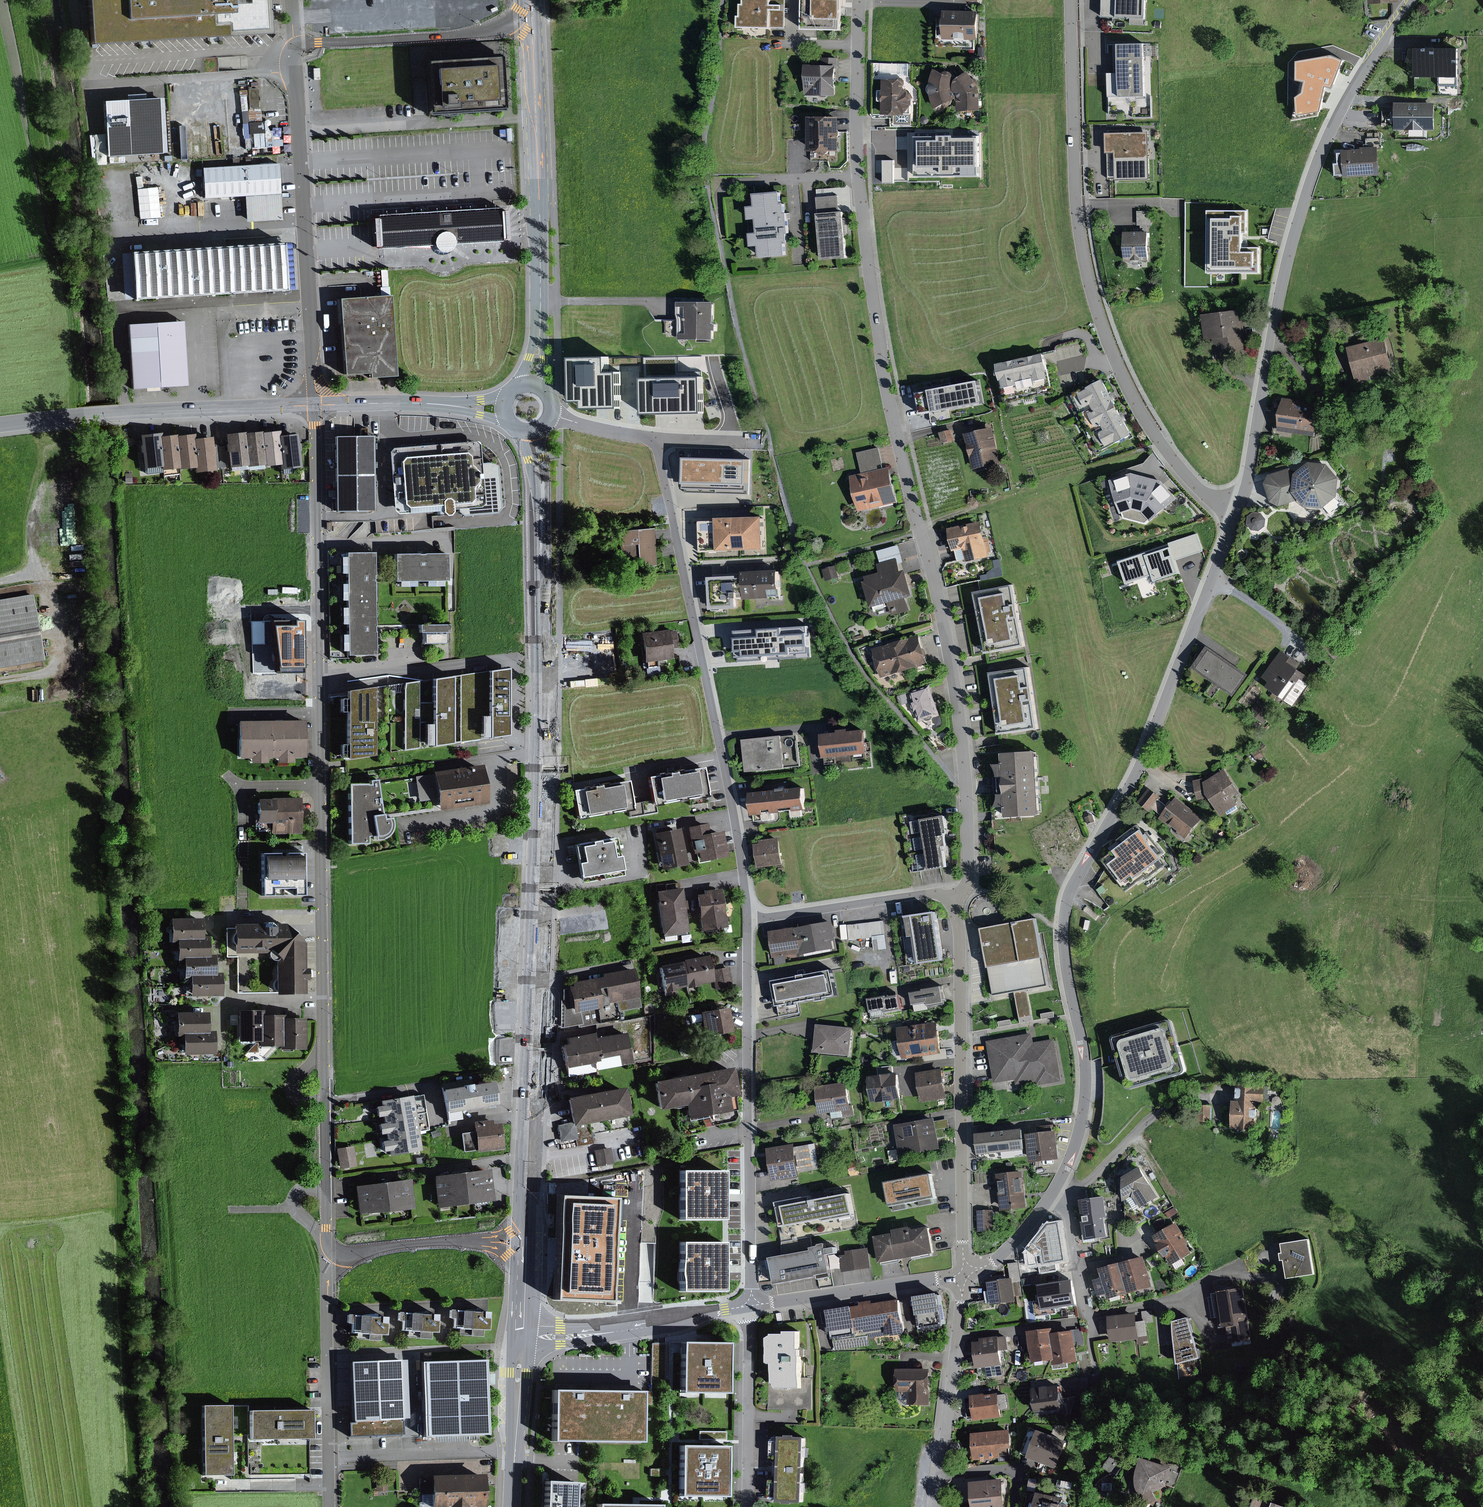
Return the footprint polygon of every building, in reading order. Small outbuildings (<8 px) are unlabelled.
[(91,39),(270,29),(268,0),(88,0),(91,39)] [(740,27),(786,29),(787,0),(745,0),(740,27)] [(806,29),(843,30),(844,0),(807,0),(806,29)] [(1121,14),(1149,16),(1150,0),(1122,0),(1121,14)] [(982,9),(950,8),(949,34),(981,35),(982,9)] [(1150,94),(1148,41),(1120,41),(1122,95),(1150,94)] [(1464,46),(1420,46),(1420,75),(1464,75),(1464,46)] [(1331,89),(1342,60),(1329,55),(1295,62),(1295,81),(1303,82),(1301,93),(1294,97),(1296,115),(1319,112),(1324,87),(1331,89)] [(825,56),(825,62),(807,63),(807,94),(839,94),(839,67),(841,67),(841,56),(825,56)] [(504,57),(428,62),(432,114),(507,110),(504,57)] [(933,94),(939,106),(958,96),(961,92),(956,85),(961,76),(953,65),(938,67),(933,83),(933,94)] [(961,76),(956,85),(961,92),(962,96),(961,96),(962,109),(984,108),(984,88),(984,87),(971,70),(961,76)] [(904,77),(886,77),(885,113),(899,113),(908,114),(916,103),(916,96),(904,77)] [(158,96),(101,100),(105,155),(162,151),(158,96)] [(1398,128),(1437,129),(1437,101),(1398,101),(1398,109),(1385,109),(1385,125),(1398,125),(1398,128)] [(908,114),(899,113),(899,122),(915,124),(916,103),(908,114)] [(836,161),(837,119),(813,118),(812,161),(836,161)] [(1155,178),(1154,129),(1111,130),(1112,179),(1155,178)] [(976,136),(913,137),(913,175),(977,175),(976,136)] [(1370,137),(1371,148),(1347,150),(1349,175),(1383,172),(1381,147),(1388,147),(1387,136),(1370,137)] [(284,183),(281,183),(281,163),(203,166),(204,196),(252,194),(252,219),(285,218),(284,183)] [(789,255),(788,244),(793,244),(790,211),(788,211),(787,201),(785,201),(784,191),(758,193),(759,204),(751,205),(752,218),(760,217),(761,232),(754,232),(755,245),(762,244),(764,257),(789,255)] [(841,194),(820,196),(821,209),(842,207),(842,201),(841,194)] [(1266,244),(1253,244),(1253,207),(1211,207),(1211,272),(1266,272),(1266,244)] [(450,253),(453,251),(454,250),(455,249),(457,245),(457,243),(501,240),(500,209),(378,217),(379,247),(434,244),(435,247),(437,250),(440,253),(444,254),(445,254),(446,254),(450,253)] [(1155,210),(1141,209),(1141,222),(1155,222),(1155,210)] [(847,210),(822,212),(826,260),(851,258),(847,210)] [(1153,229),(1129,230),(1130,258),(1154,257),(1153,229)] [(293,240),(121,250),(124,299),(296,289),(293,240)] [(398,376),(397,367),(398,367),(392,292),(338,297),(345,371),(370,369),(371,378),(398,376)] [(717,301),(682,301),(682,338),(717,337),(717,301)] [(1219,358),(1252,354),(1248,321),(1244,322),(1242,306),(1206,310),(1209,342),(1217,341),(1219,358)] [(186,318),(128,322),(132,388),(190,384),(186,318)] [(668,334),(679,334),(679,319),(668,319),(668,334)] [(1389,336),(1354,345),(1363,378),(1397,369),(1389,336)] [(1046,353),(1003,363),(1009,393),(1053,383),(1046,353)] [(1086,355),(1059,358),(1060,371),(1087,369),(1086,355)] [(567,401),(578,401),(579,409),(613,409),(612,372),(601,372),(601,357),(565,358),(567,401)] [(697,376),(636,378),(637,415),(698,414),(697,376)] [(1136,433),(1106,378),(1078,393),(1108,448),(1136,433)] [(984,380),(934,389),(938,409),(988,400),(984,380)] [(1321,401),(1285,396),(1280,430),(1317,435),(1321,401)] [(995,427),(968,433),(977,472),(1004,465),(995,427)] [(959,428),(943,431),(946,441),(962,438),(959,428)] [(247,429),(225,432),(229,465),(248,463),(244,434),(247,433),(247,429)] [(161,432),(139,434),(143,467),(162,465),(159,436),(161,436),(161,432)] [(261,432),(247,433),(244,434),(248,463),(248,466),(265,464),(261,435),(261,432)] [(279,432),(261,435),(265,464),(265,466),(283,464),(280,436),(279,432)] [(175,434),(161,436),(159,436),(162,465),(163,468),(179,467),(175,437),(175,434)] [(297,434),(280,436),(283,464),(284,468),(301,466),(297,434)] [(193,435),(175,437),(179,467),(179,468),(197,466),(194,439),(193,435)] [(373,435),(335,436),(337,511),(375,510),(373,435)] [(211,437),(194,439),(197,466),(198,471),(216,468),(211,437)] [(454,516),(454,508),(462,507),(463,516),(504,513),(499,460),(481,462),(479,440),(390,448),(396,513),(442,509),(443,516),(454,516)] [(885,505),(886,511),(899,508),(898,502),(901,501),(892,465),(886,467),(881,446),(861,451),(866,472),(854,475),(863,511),(885,505)] [(753,460),(687,458),(685,492),(752,495),(753,460)] [(1313,461),(1302,470),(1294,467),(1274,474),(1270,484),(1276,501),(1283,505),(1305,498),(1311,507),(1327,507),(1342,496),(1345,476),(1331,462),(1313,461)] [(1136,471),(1114,478),(1123,499),(1128,517),(1149,522),(1156,518),(1180,496),(1166,478),(1136,471)] [(1250,510),(1249,526),(1266,527),(1267,510),(1250,510)] [(721,521),(706,521),(707,550),(768,548),(768,516),(720,517),(721,521)] [(985,521),(953,527),(958,551),(968,549),(970,561),(993,557),(989,537),(988,537),(985,521)] [(650,528),(623,531),(625,545),(642,543),(645,564),(657,562),(653,528),(650,528)] [(1145,553),(1118,562),(1125,583),(1151,575),(1153,582),(1178,573),(1174,561),(1203,551),(1197,533),(1167,543),(1168,547),(1146,555),(1145,553)] [(64,534),(64,544),(76,545),(76,535),(64,534)] [(916,594),(908,567),(904,567),(902,560),(908,558),(903,542),(880,548),(884,561),(880,563),(882,569),(869,574),(871,578),(865,580),(873,606),(894,600),(898,613),(915,608),(911,595),(916,594)] [(1307,561),(1302,549),(1292,554),(1297,565),(1307,561)] [(347,593),(347,604),(376,603),(375,552),(347,552),(347,565),(341,565),(341,574),(347,574),(347,583),(342,583),(342,593),(347,593)] [(448,554),(396,554),(396,581),(409,581),(409,586),(416,586),(416,581),(427,581),(427,585),(436,585),(436,581),(448,581),(448,554)] [(842,576),(839,565),(828,568),(831,579),(842,576)] [(991,573),(993,577),(1007,575),(1005,565),(999,566),(991,573)] [(742,573),(712,575),(714,608),(741,607),(740,595),(749,595),(749,598),(784,596),(782,567),(747,569),(747,575),(742,576),(742,573)] [(1015,583),(979,589),(982,608),(990,649),(1026,643),(1015,583)] [(49,661),(39,589),(0,595),(0,669),(49,661)] [(66,603),(77,600),(76,590),(64,592),(66,603)] [(377,655),(376,603),(347,604),(347,616),(342,616),(342,625),(347,625),(347,636),(342,636),(343,644),(347,644),(347,655),(377,655)] [(281,674),(306,673),(306,621),(274,621),(281,674)] [(446,625),(419,626),(420,645),(447,643),(446,625)] [(643,631),(645,643),(644,643),(647,661),(673,657),(671,645),(678,644),(676,626),(643,631)] [(807,626),(731,632),(732,658),(742,657),(809,655),(807,626)] [(923,633),(900,640),(909,670),(932,662),(923,633)] [(612,637),(581,640),(585,679),(616,676),(612,637)] [(900,640),(877,647),(886,676),(909,670),(900,640)] [(1251,672),(1210,644),(1196,664),(1237,692),(1251,672)] [(1268,675),(1275,681),(1272,685),(1300,704),(1317,678),(1300,667),(1304,661),(1286,649),(1268,675)] [(510,666),(462,673),(462,741),(512,734),(510,666)] [(1033,667),(996,671),(999,699),(1003,730),(1039,725),(1033,667)] [(453,673),(433,676),(434,743),(454,743),(453,673)] [(421,680),(406,680),(407,748),(422,745),(421,680)] [(944,714),(935,682),(912,688),(922,721),(944,714)] [(374,684),(347,689),(347,757),(375,752),(374,684)] [(251,757),(251,764),(269,764),(269,756),(280,756),(280,764),(295,764),(295,755),(307,755),(306,720),(238,721),(239,757),(251,757)] [(869,727),(826,731),(828,755),(871,751),(869,727)] [(800,734),(746,738),(749,768),(803,763),(800,734)] [(1268,757),(1261,747),(1256,751),(1263,761),(1268,757)] [(1007,750),(1011,816),(1043,814),(1040,748),(1007,750)] [(452,760),(417,764),(421,801),(439,798),(441,810),(489,803),(483,761),(452,765),(452,760)] [(704,765),(650,774),(655,805),(709,796),(704,765)] [(1203,797),(1214,794),(1215,796),(1214,796),(1218,800),(1222,806),(1228,814),(1241,803),(1236,797),(1246,790),(1231,768),(1215,779),(1213,772),(1198,775),(1203,797)] [(372,784),(368,784),(368,782),(349,783),(352,844),(371,843),(371,834),(375,834),(376,840),(383,840),(388,838),(392,835),(394,831),(396,826),(395,820),(394,816),(385,818),(378,777),(371,779),(372,784)] [(628,779),(575,789),(580,815),(633,806),(628,779)] [(1150,785),(1141,800),(1154,808),(1163,793),(1150,785)] [(756,812),(795,808),(797,816),(807,814),(806,807),(809,807),(807,786),(754,791),(756,812)] [(1179,793),(1163,817),(1192,836),(1208,813),(1179,793)] [(284,796),(273,797),(275,828),(275,835),(304,833),(302,796),(284,797),(284,796)] [(261,829),(275,828),(273,797),(259,797),(261,829)] [(949,814),(925,818),(927,830),(948,827),(951,826),(949,814)] [(924,816),(915,816),(919,867),(928,867),(924,816)] [(728,854),(724,830),(711,832),(709,821),(690,825),(696,852),(699,851),(700,859),(728,854)] [(679,825),(656,830),(665,869),(688,863),(679,825)] [(948,827),(927,830),(931,848),(948,845),(951,844),(948,827)] [(1111,851),(1115,857),(1106,865),(1121,882),(1130,875),(1133,880),(1162,860),(1137,831),(1111,851)] [(618,836),(577,845),(584,878),(625,870),(618,836)] [(783,839),(758,841),(760,866),(785,864),(783,839)] [(948,845),(931,848),(934,869),(952,866),(948,845)] [(306,853),(263,852),(262,895),(305,896),(306,853)] [(683,887),(658,890),(663,933),(688,930),(683,887)] [(723,889),(699,891),(702,930),(725,928),(723,889)] [(911,936),(921,934),(926,964),(949,959),(940,911),(921,914),(908,916),(911,936)] [(171,940),(177,940),(177,937),(203,936),(203,916),(170,917),(171,940)] [(847,936),(876,932),(878,946),(888,945),(887,933),(888,933),(885,918),(846,924),(847,936)] [(1039,918),(986,928),(988,942),(998,993),(1019,989),(1030,987),(1052,983),(1039,918)] [(837,920),(797,927),(801,953),(837,947),(836,939),(840,938),(837,920)] [(272,952),(275,955),(303,955),(303,943),(285,926),(285,923),(281,923),(280,922),(279,923),(233,923),(233,952),(272,952)] [(780,965),(791,963),(789,954),(801,953),(797,927),(773,932),(778,956),(780,965)] [(178,959),(183,959),(182,955),(209,954),(208,936),(203,936),(177,937),(177,940),(178,959)] [(183,976),(190,975),(190,973),(215,972),(215,954),(209,954),(182,955),(183,959),(183,976)] [(709,954),(685,959),(690,986),(715,980),(709,954)] [(303,993),(303,955),(275,955),(276,994),(303,993)] [(685,959),(661,964),(667,991),(690,986),(685,959)] [(640,999),(633,966),(569,980),(576,1013),(583,1012),(586,1024),(602,1021),(599,1008),(640,999)] [(731,966),(716,969),(720,987),(735,984),(731,966)] [(835,969),(778,981),(783,1005),(840,994),(835,969)] [(221,971),(215,972),(190,973),(190,975),(190,996),(221,995),(221,971)] [(945,984),(917,990),(920,1006),(948,1000),(945,984)] [(1030,987),(1019,989),(1026,1021),(1037,1019),(1030,987)] [(892,992),(870,997),(871,1001),(872,1001),(875,1014),(905,1008),(903,994),(892,996),(892,992)] [(730,1006),(702,1012),(707,1037),(736,1031),(730,1006)] [(175,1034),(184,1034),(184,1031),(207,1030),(208,1008),(176,1007),(175,1034)] [(238,1041),(260,1041),(260,1015),(264,1015),(264,1010),(238,1010),(238,1041)] [(260,1046),(281,1046),(281,1018),(284,1018),(284,1015),(264,1015),(260,1015),(260,1041),(260,1046)] [(307,1018),(284,1018),(281,1018),(281,1046),(281,1050),(307,1050),(307,1018)] [(1175,1019),(1118,1037),(1134,1089),(1191,1072),(1175,1019)] [(940,1021),(901,1026),(903,1038),(898,1039),(900,1054),(905,1053),(906,1057),(944,1052),(940,1021)] [(820,1023),(818,1050),(855,1053),(857,1026),(820,1023)] [(215,1030),(207,1030),(184,1031),(184,1034),(185,1056),(216,1055),(215,1030)] [(569,1043),(564,1044),(570,1075),(634,1062),(627,1031),(596,1037),(595,1031),(568,1037),(569,1043)] [(1019,1077),(1020,1084),(1037,1081),(1038,1085),(1066,1080),(1058,1037),(1035,1042),(1034,1032),(990,1040),(997,1081),(1019,1077)] [(733,1066),(655,1083),(661,1110),(687,1104),(690,1119),(731,1111),(728,1096),(739,1093),(733,1066)] [(947,1067),(920,1072),(925,1101),(952,1097),(947,1067)] [(902,1073),(873,1076),(876,1101),(905,1097),(902,1073)] [(493,1078),(443,1087),(447,1111),(450,1111),(451,1119),(465,1117),(464,1108),(497,1102),(493,1078)] [(1262,1130),(1262,1104),(1268,1104),(1268,1085),(1263,1085),(1263,1082),(1241,1082),(1241,1100),(1236,1100),(1237,1129),(1240,1129),(1262,1130)] [(851,1083),(821,1086),(824,1112),(854,1108),(851,1083)] [(623,1086),(567,1098),(572,1121),(560,1123),(565,1144),(582,1140),(578,1125),(629,1114),(623,1086)] [(384,1114),(385,1118),(428,1111),(425,1093),(414,1095),(413,1092),(381,1098),(382,1104),(375,1105),(377,1116),(384,1114)] [(1214,1104),(1204,1104),(1204,1114),(1214,1114),(1214,1104)] [(387,1132),(388,1135),(421,1129),(430,1127),(428,1111),(385,1118),(385,1121),(379,1122),(381,1133),(387,1132)] [(474,1124),(475,1130),(463,1132),(466,1150),(477,1148),(478,1153),(508,1149),(504,1120),(494,1122),(494,1117),(475,1119),(476,1124),(474,1124)] [(950,1135),(949,1127),(954,1126),(952,1118),(939,1120),(938,1117),(900,1125),(906,1155),(944,1147),(942,1137),(950,1135)] [(1027,1125),(1004,1128),(1006,1149),(1029,1146),(1027,1125)] [(1004,1128),(980,1130),(982,1151),(1006,1149),(1004,1128)] [(1062,1128),(1030,1132),(1034,1159),(1047,1157),(1065,1155),(1062,1128)] [(425,1151),(421,1129),(388,1135),(388,1138),(381,1139),(383,1150),(390,1149),(392,1157),(425,1151)] [(356,1144),(338,1147),(341,1167),(360,1164),(356,1144)] [(799,1144),(771,1148),(771,1153),(775,1180),(804,1176),(799,1144)] [(612,1148),(598,1150),(600,1164),(614,1162),(612,1148)] [(1144,1165),(1126,1175),(1128,1201),(1131,1199),(1138,1210),(1161,1197),(1144,1165)] [(491,1168),(435,1174),(438,1205),(494,1199),(491,1168)] [(1025,1169),(1000,1173),(1004,1208),(1030,1205),(1025,1169)] [(683,1219),(725,1219),(724,1170),(682,1170),(683,1219)] [(937,1171),(890,1179),(894,1201),(940,1194),(937,1171)] [(413,1178),(356,1184),(360,1214),(416,1208),(413,1178)] [(852,1188),(779,1200),(783,1227),(857,1215),(852,1188)] [(1091,1238),(1112,1234),(1109,1215),(1112,1214),(1109,1194),(1085,1197),(1087,1215),(1091,1238)] [(617,1303),(622,1198),(565,1196),(561,1300),(617,1303)] [(998,1209),(980,1209),(982,1230),(999,1229),(998,1209)] [(1065,1221),(1048,1223),(1049,1231),(1040,1232),(1041,1238),(1036,1239),(1039,1264),(1072,1259),(1068,1234),(1068,1228),(1066,1228),(1065,1221)] [(1181,1221),(1158,1234),(1175,1264),(1199,1251),(1181,1221)] [(898,1231),(878,1234),(882,1260),(937,1252),(933,1226),(915,1228),(915,1225),(898,1228),(898,1231)] [(742,1230),(730,1232),(731,1239),(743,1237),(742,1230)] [(1313,1237),(1286,1241),(1288,1251),(1285,1251),(1286,1259),(1289,1258),(1292,1276),(1319,1272),(1313,1237)] [(812,1248),(772,1255),(776,1282),(836,1273),(832,1254),(841,1252),(839,1243),(831,1245),(830,1239),(811,1242),(812,1248)] [(726,1241),(682,1241),(681,1292),(726,1292),(726,1241)] [(871,1247),(841,1252),(845,1273),(874,1268),(871,1247)] [(1149,1255),(1126,1261),(1134,1292),(1157,1285),(1149,1255)] [(1021,1261),(1012,1262),(1014,1277),(992,1280),(995,1302),(1018,1299),(1015,1280),(1024,1279),(1021,1261)] [(1102,1296),(1111,1293),(1112,1298),(1134,1292),(1126,1261),(1103,1267),(1106,1275),(1097,1277),(1102,1296)] [(1046,1281),(1045,1274),(1035,1276),(1036,1283),(1046,1281)] [(1077,1305),(1074,1281),(1041,1285),(1043,1301),(1036,1302),(1038,1316),(1057,1313),(1056,1308),(1077,1305)] [(1248,1285),(1218,1290),(1225,1326),(1232,1324),(1236,1341),(1257,1337),(1254,1320),(1248,1285)] [(942,1294),(919,1297),(924,1327),(947,1324),(942,1294)] [(888,1322),(890,1333),(908,1330),(906,1319),(907,1319),(904,1298),(856,1306),(860,1327),(888,1322)] [(483,1327),(490,1328),(491,1309),(457,1306),(451,1306),(450,1318),(453,1319),(452,1325),(460,1326),(460,1334),(482,1335),(483,1327)] [(860,1334),(856,1306),(832,1308),(836,1337),(860,1334)] [(431,1338),(432,1331),(440,1332),(441,1313),(405,1310),(398,1309),(397,1318),(402,1318),(401,1329),(409,1330),(409,1335),(431,1338)] [(1144,1338),(1143,1335),(1151,1334),(1150,1323),(1156,1322),(1155,1309),(1146,1310),(1147,1319),(1141,1320),(1140,1310),(1112,1314),(1115,1341),(1144,1338)] [(390,1315),(349,1310),(347,1329),(346,1335),(380,1340),(381,1333),(388,1334),(390,1315)] [(1193,1317),(1177,1319),(1181,1362),(1204,1355),(1193,1317)] [(1060,1358),(1057,1330),(1056,1326),(1033,1329),(1036,1361),(1060,1358)] [(1082,1359),(1081,1343),(1085,1342),(1084,1327),(1057,1330),(1060,1358),(1060,1361),(1082,1359)] [(803,1332),(776,1332),(776,1387),(803,1387),(803,1332)] [(1006,1362),(1005,1349),(1012,1348),(1010,1333),(1002,1334),(984,1337),(984,1339),(976,1340),(980,1366),(1006,1362)] [(732,1337),(681,1336),(681,1392),(732,1392),(732,1337)] [(411,1358),(343,1360),(345,1440),(413,1438),(411,1358)] [(487,1358),(424,1360),(426,1437),(489,1435),(487,1358)] [(911,1405),(935,1405),(935,1384),(934,1384),(933,1367),(900,1367),(900,1392),(911,1392),(911,1405)] [(1064,1383),(1035,1387),(1038,1411),(1067,1407),(1064,1383)] [(597,1439),(597,1389),(553,1389),(553,1439),(597,1439)] [(642,1439),(642,1389),(597,1389),(597,1439),(642,1439)] [(1002,1391),(969,1396),(972,1420),(1005,1415),(1002,1391)] [(232,1404),(204,1404),(203,1471),(232,1471),(232,1404)] [(311,1408),(252,1408),(253,1438),(311,1438),(311,1408)] [(1070,1440),(1035,1427),(1026,1452),(1061,1465),(1070,1440)] [(977,1432),(978,1445),(979,1459),(1005,1456),(1004,1448),(1016,1447),(1014,1428),(977,1432)] [(775,1452),(783,1452),(782,1480),(773,1480),(773,1497),(781,1497),(781,1502),(807,1503),(809,1435),(784,1434),(783,1439),(775,1439),(775,1452)] [(706,1446),(680,1446),(679,1495),(726,1496),(727,1447),(706,1446)] [(1166,1462),(1146,1456),(1139,1476),(1144,1502),(1155,1505),(1163,1500),(1157,1491),(1170,1486),(1176,1465),(1166,1462)] [(448,1506),(472,1506),(486,1506),(485,1471),(432,1472),(432,1477),(425,1478),(426,1506),(448,1506)] [(973,1481),(976,1506),(1010,1506),(1006,1477),(973,1481)] [(545,1479),(544,1506),(575,1506),(576,1480),(545,1479)] [(1043,1492),(1040,1506),(1066,1506),(1069,1497),(1043,1492)] [(1260,1495),(1256,1506),(1259,1506),(1258,1506),(1293,1506),(1260,1495)]
